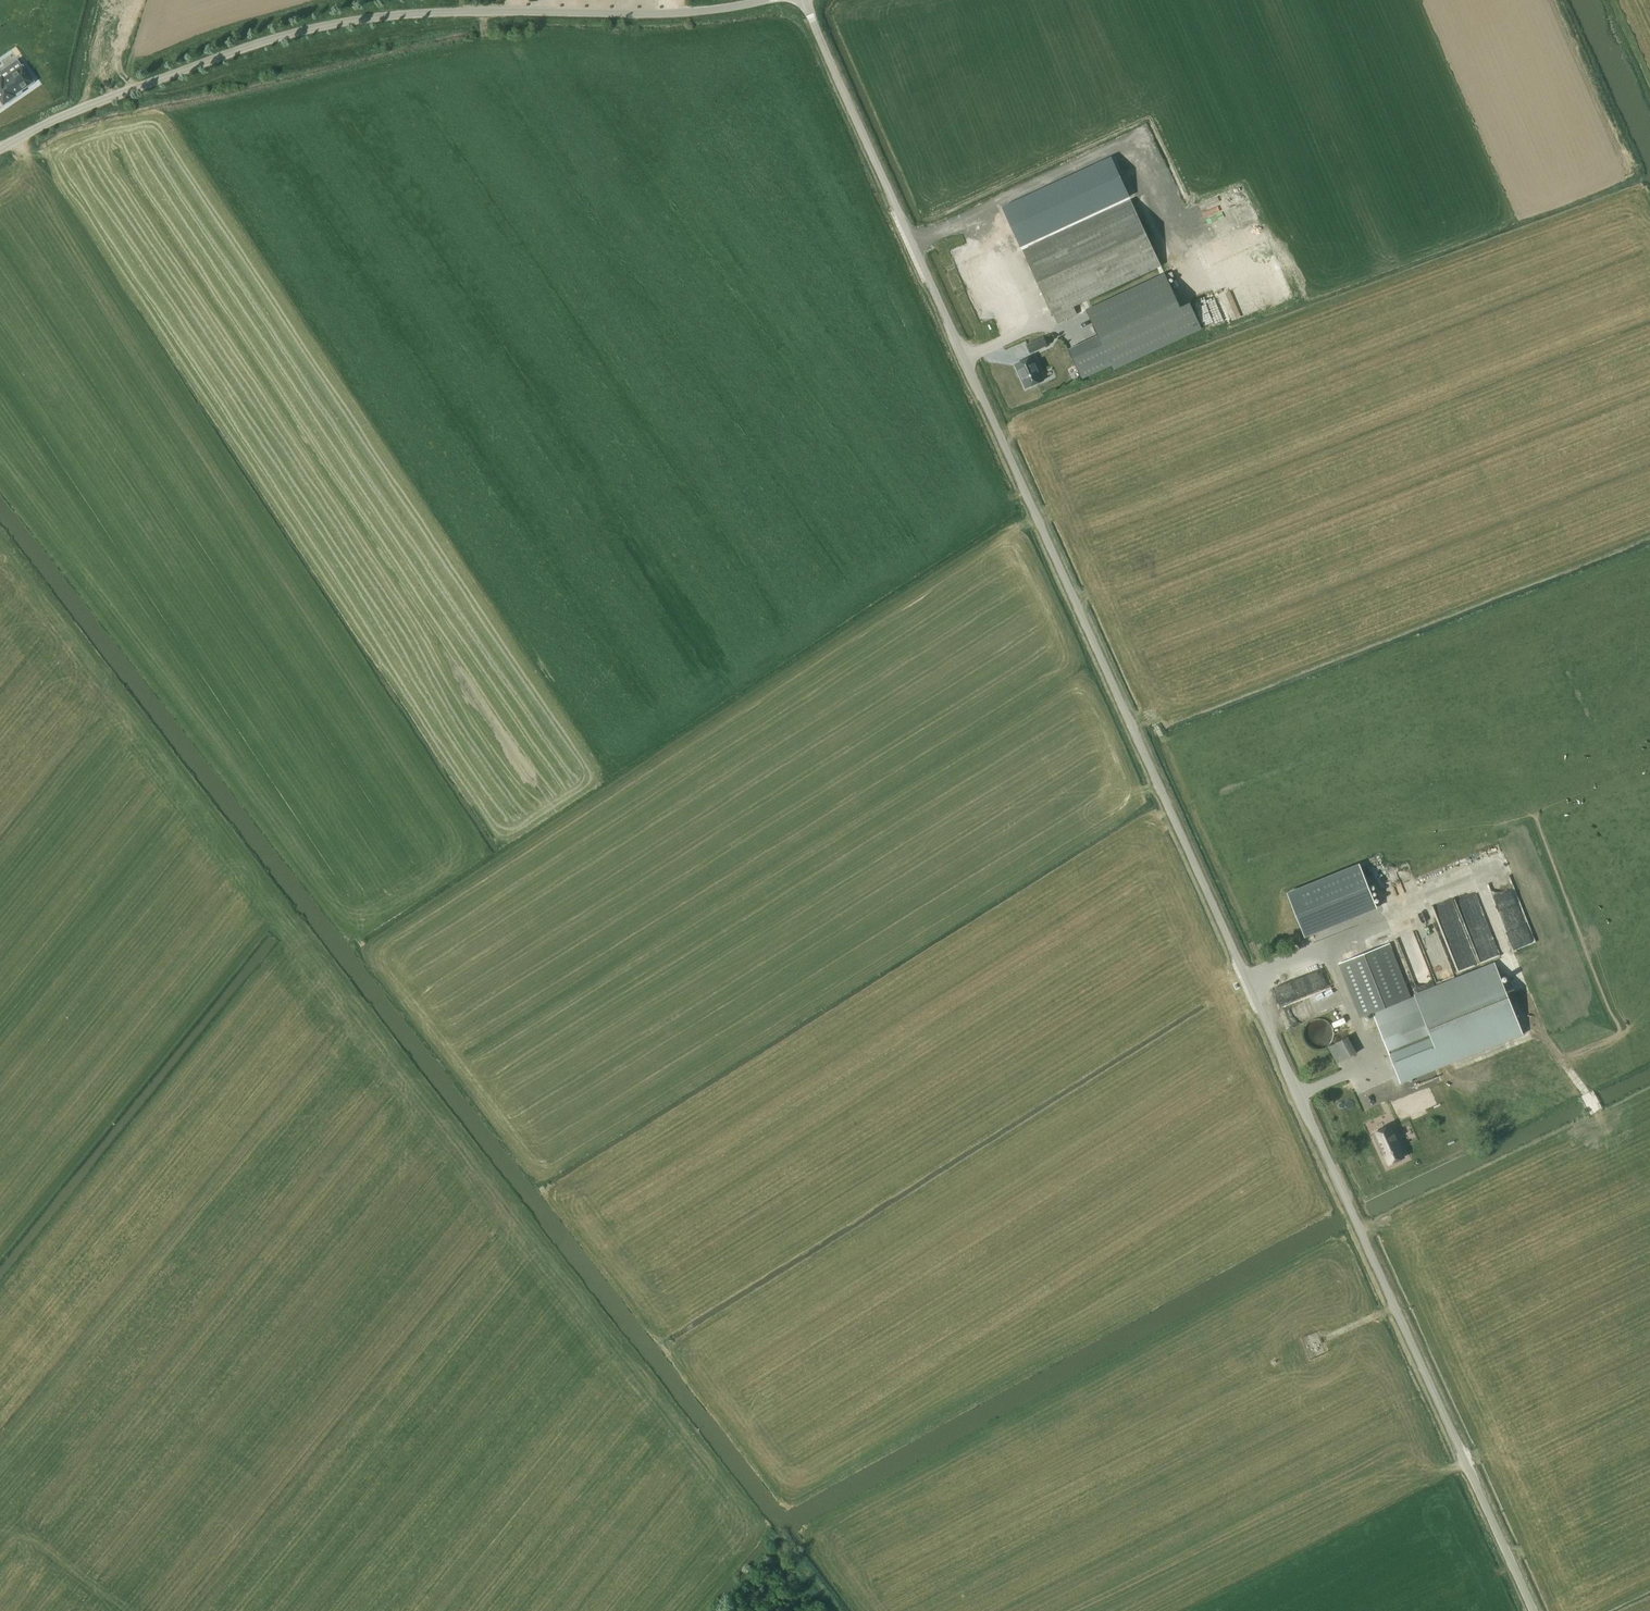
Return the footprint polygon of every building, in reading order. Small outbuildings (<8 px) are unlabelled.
[(3,104),(15,96),(14,94),(33,81),(23,66),(4,79),(2,77),(0,78),(0,99),(3,104)] [(1021,248),(1129,198),(1111,158),(1002,208),(1021,248)] [(1161,266),(1130,200),(1022,251),(1052,316),(1053,315),(1057,323),(1077,314),(1073,306),(1161,266)] [(1180,308),(1164,274),(1086,310),(1098,336),(1069,349),(1082,379),(1112,365),(1114,369),(1202,328),(1191,303),(1180,308)] [(1048,345),(1044,337),(1026,345),(1030,353),(1048,345)] [(1043,380),(1032,356),(1015,364),(1026,388),(1043,380)] [(1359,865),(1289,894),(1305,934),(1376,906),(1359,865)] [(1453,900),(1434,907),(1450,953),(1469,946),(1453,900)] [(1417,966),(1425,962),(1412,934),(1397,940),(1409,966),(1416,962),(1417,966)] [(1390,942),(1339,963),(1361,1018),(1373,1013),(1389,1053),(1402,1082),(1523,1033),(1506,992),(1513,989),(1509,980),(1503,983),(1495,962),(1414,994),(1415,996),(1412,998),(1390,942)] [(1273,987),(1281,1006),(1335,984),(1328,966),(1305,975),(1301,966),(1279,975),(1283,984),(1273,987)] [(1305,1031),(1305,1033),(1305,1036),(1306,1039),(1308,1041),(1309,1043),(1312,1045),(1314,1046),(1317,1047),(1319,1047),(1322,1047),(1325,1046),(1327,1045),(1329,1043),(1331,1041),(1333,1039),(1334,1036),(1334,1033),(1334,1031),(1334,1028),(1333,1025),(1331,1023),(1329,1021),(1327,1019),(1325,1018),(1322,1017),(1319,1017),(1317,1017),(1314,1018),(1312,1019),(1309,1021),(1308,1023),(1306,1025),(1305,1028),(1305,1031)] [(1388,1122),(1371,1130),(1378,1145),(1379,1145),(1387,1160),(1402,1154),(1397,1144),(1398,1143),(1395,1137),(1394,1137),(1391,1131),(1392,1131),(1388,1122)]
